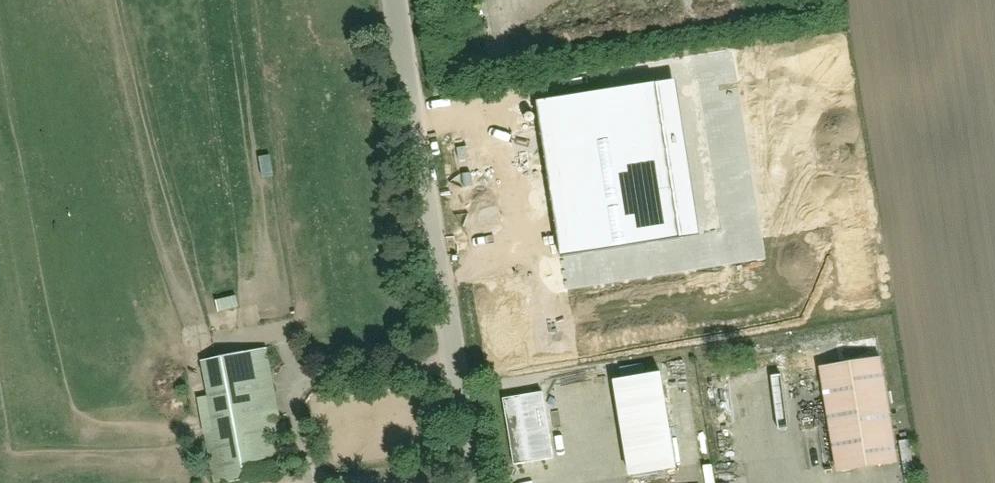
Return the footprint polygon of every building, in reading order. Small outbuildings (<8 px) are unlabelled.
[(222,482),(254,482),(288,477),(264,349),(199,361),(222,482)] [(810,369),(826,474),(891,464),(875,359),(810,369)] [(632,477),(678,469),(662,373),(616,381),(632,477)] [(515,465),(554,459),(543,393),(504,399),(515,465)]
